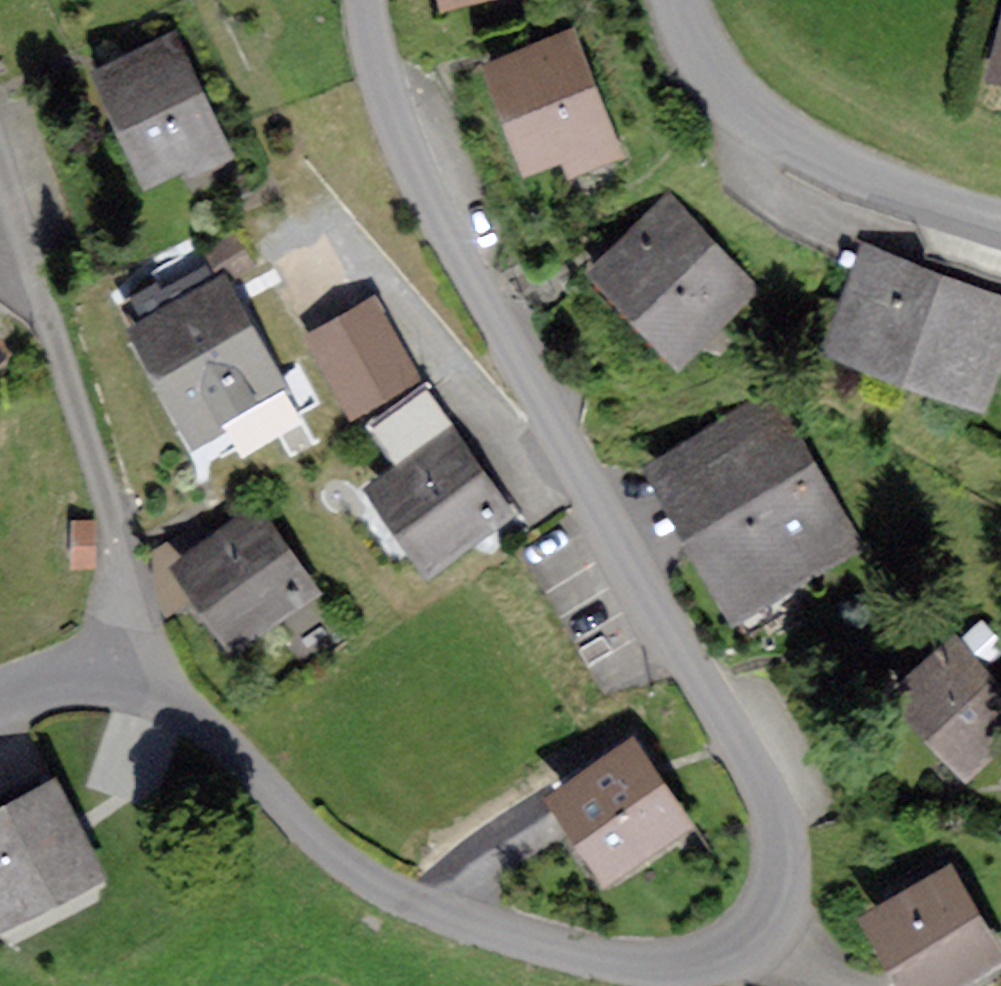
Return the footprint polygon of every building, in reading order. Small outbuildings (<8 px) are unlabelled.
[(568,43),(503,68),(535,152),(563,141),(572,165),(609,151),(568,43)] [(172,51),(113,78),(152,163),(211,136),(172,51)] [(670,213),(612,267),(681,340),(739,285),(670,213)] [(233,237),(211,249),(227,278),(249,266),(233,237)] [(163,282),(128,301),(147,336),(153,333),(202,421),(268,385),(193,249),(156,270),(163,282)] [(845,331),(975,382),(1000,317),(1000,309),(874,259),(845,331)] [(373,313),(321,343),(353,400),(406,370),(373,313)] [(769,410),(673,465),(757,612),(813,580),(801,561),(842,537),(769,410)] [(448,444),(387,487),(434,552),(495,509),(448,444)] [(255,522),(193,564),(239,630),(301,588),(255,522)] [(901,691),(923,717),(933,708),(965,746),(1000,715),(1000,695),(962,650),(946,663),(941,657),(901,691)] [(676,817),(631,751),(564,795),(609,862),(676,817)] [(85,866),(48,792),(0,816),(0,909),(85,866)] [(881,917),(922,985),(929,985),(932,984),(988,952),(946,879),(881,917)] [(932,984),(934,985),(994,985),(1000,982),(1000,973),(988,952),(932,984)]
